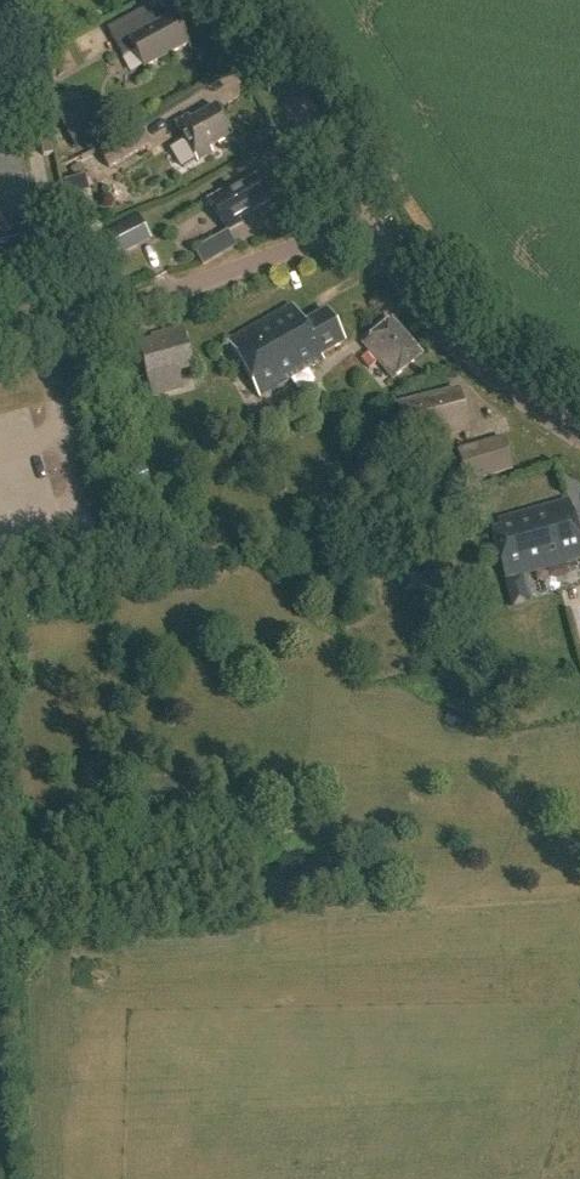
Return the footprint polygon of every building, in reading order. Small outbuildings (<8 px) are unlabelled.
[(123,59),(134,53),(143,69),(188,45),(173,17),(148,30),(138,13),(107,30),(123,59)] [(172,149),(183,169),(196,161),(197,163),(212,154),(210,149),(232,136),(215,107),(190,121),(188,117),(174,124),(184,142),(172,149)] [(141,132),(97,155),(106,171),(149,147),(141,132)] [(19,149),(0,152),(0,245),(8,243),(36,237),(19,149)] [(208,201),(226,233),(243,223),(241,219),(270,202),(256,179),(230,194),(228,190),(208,201)] [(150,239),(138,216),(106,233),(119,257),(150,239)] [(325,312),(302,325),(292,307),(228,343),(259,398),(323,362),(320,357),(343,344),(325,312)] [(382,367),(380,368),(391,381),(420,356),(391,322),(363,345),(382,367)] [(136,339),(147,380),(192,367),(180,327),(136,339)] [(468,432),(458,391),(397,406),(407,440),(424,435),(426,442),(437,439),(437,440),(468,432)] [(513,471),(504,440),(458,453),(467,484),(513,471)] [(498,522),(500,531),(491,533),(504,581),(579,561),(579,545),(568,503),(498,522)]
